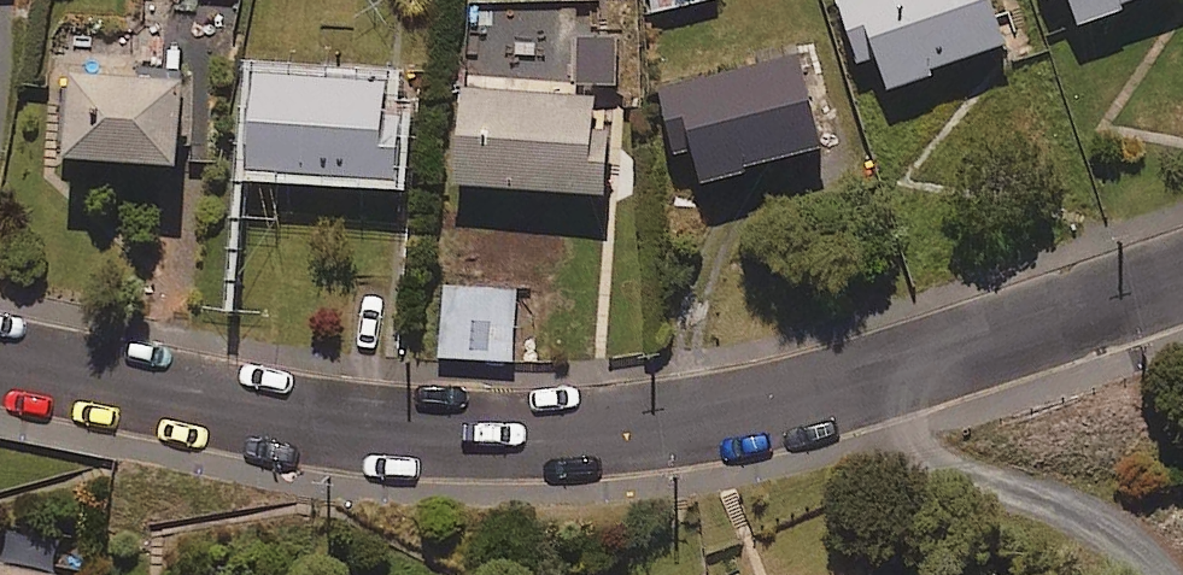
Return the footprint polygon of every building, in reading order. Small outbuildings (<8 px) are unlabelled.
[(720,0),(655,0),(665,27),(722,7),(720,0)] [(989,0),(860,0),(836,8),(861,78),(871,74),(880,100),(1032,45),(1019,9),(995,17),(989,0)] [(1059,35),(1165,0),(1047,0),(1059,35)] [(199,43),(85,39),(81,173),(196,176),(199,43)] [(619,44),(577,41),(574,89),(617,91),(619,44)] [(822,160),(797,62),(655,99),(680,196),(822,160)] [(414,85),(262,78),(257,178),(409,185),(414,85)] [(593,104),(459,96),(454,198),(603,207),(606,141),(591,140),(593,104)] [(523,370),(521,291),(464,292),(466,371),(523,370)]
